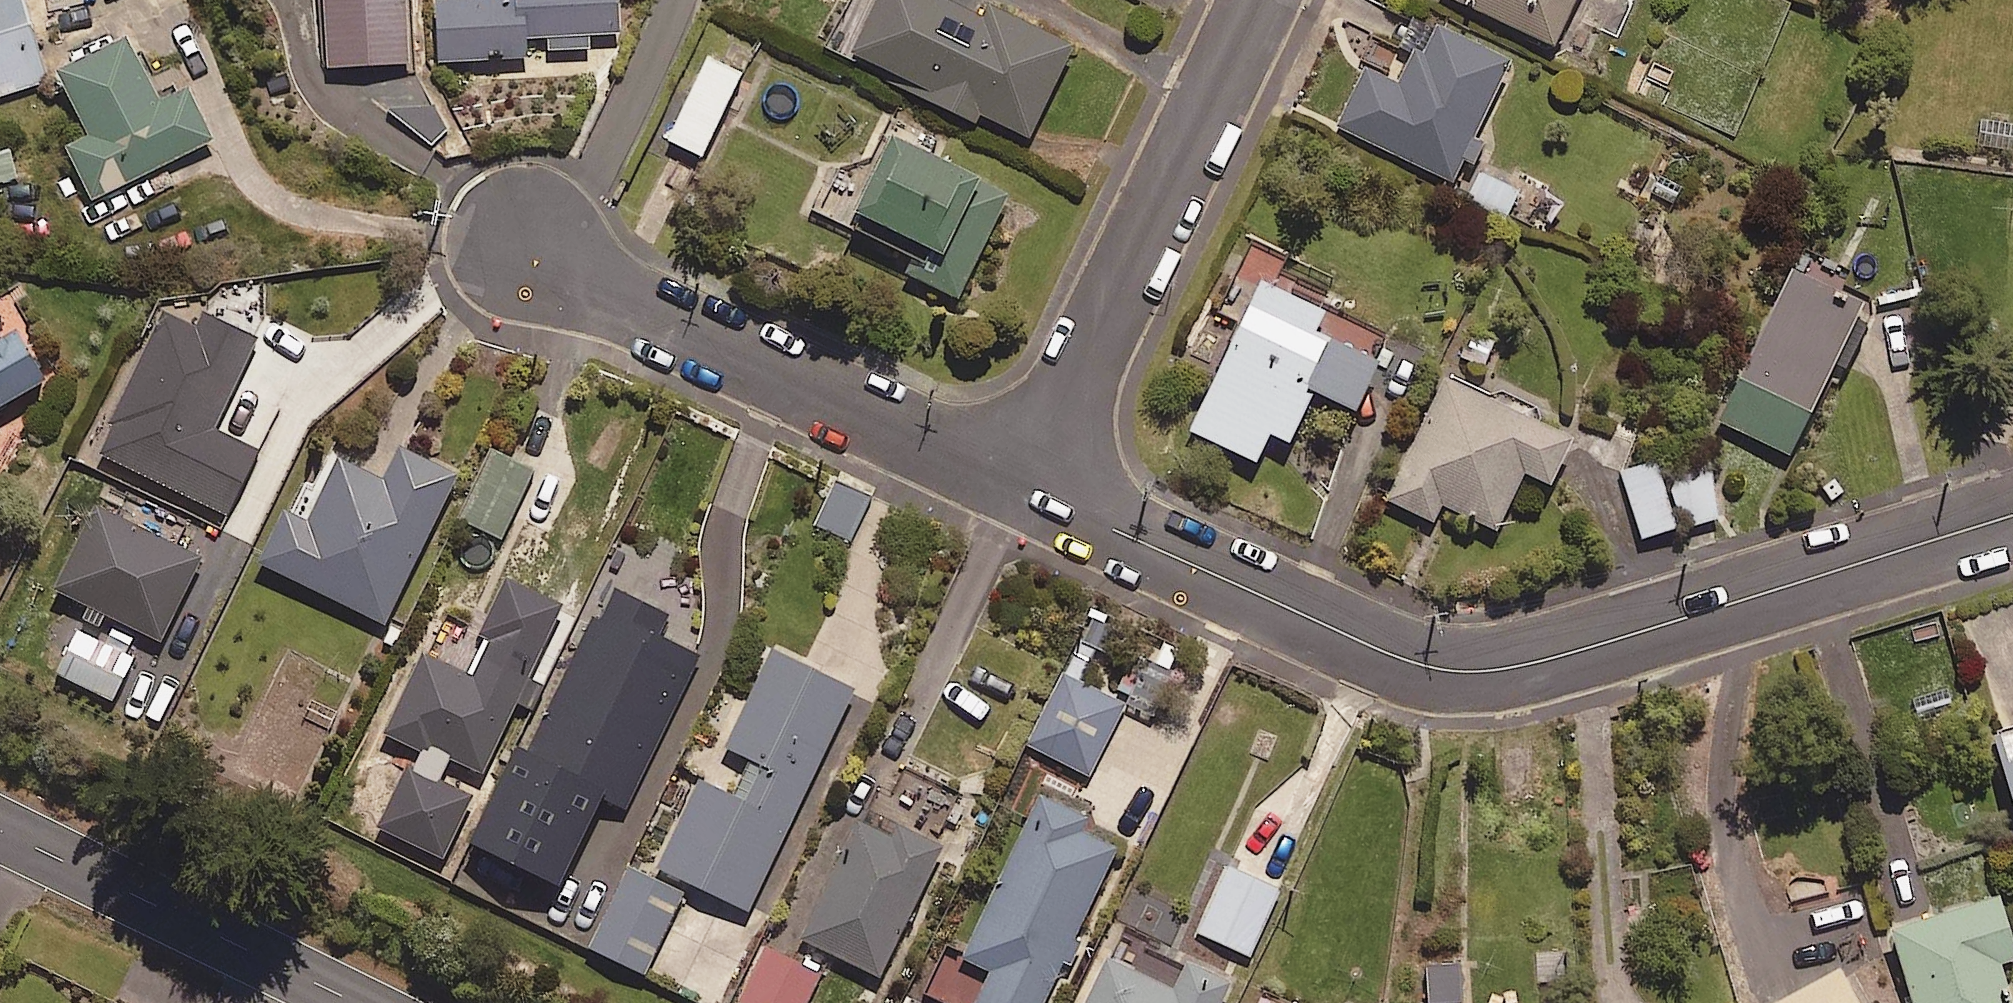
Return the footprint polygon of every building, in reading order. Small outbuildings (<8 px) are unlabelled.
[(49,83),(23,0),(0,0),(0,98),(49,83)] [(411,67),(409,0),(327,0),(329,70),(411,67)] [(618,0),(438,0),(446,66),(528,56),(527,42),(550,39),(551,54),(623,46),(618,0)] [(971,20),(934,0),(888,0),(856,59),(979,126),(984,117),(1031,142),(1078,54),(1001,12),(977,57),(957,46),(971,20)] [(1583,0),(1453,0),(1559,51),(1583,0)] [(1456,187),(1514,70),(1432,29),(1401,92),(1367,74),(1340,129),(1456,187)] [(188,94),(160,107),(129,44),(63,77),(94,140),(70,151),(95,203),(213,144),(188,94)] [(705,160),(745,77),(711,61),(671,143),(705,160)] [(962,302),(1011,203),(894,145),(852,231),(917,263),(910,277),(962,302)] [(1510,220),(1521,194),(1480,176),(1469,202),(1510,220)] [(1796,461),(1870,310),(1798,274),(1724,425),(1796,461)] [(1360,417),(1394,346),(1267,284),(1194,434),(1260,467),(1274,438),(1294,448),(1319,397),(1360,417)] [(203,320),(198,332),(167,318),(102,459),(233,520),(262,456),(219,436),(261,346),(203,320)] [(0,351),(0,413),(48,384),(20,338),(0,351)] [(1556,491),(1580,444),(1451,378),(1388,501),(1437,526),(1447,507),(1501,535),(1530,478),(1556,491)] [(388,628),(459,479),(401,451),(386,482),(343,462),(312,528),(289,517),(265,569),(388,628)] [(503,543),(536,478),(494,456),(461,521),(503,543)] [(1688,527),(1721,523),(1713,459),(1680,464),(1688,527)] [(1681,531),(1660,464),(1625,475),(1646,542),(1681,531)] [(853,543),(871,499),(837,485),(819,529),(853,543)] [(163,646),(204,565),(100,512),(59,593),(163,646)] [(660,642),(671,622),(618,593),(478,850),(560,894),(610,803),(626,812),(705,667),(660,642)] [(1079,686),(1110,630),(1097,624),(1030,748),(1091,781),(1128,712),(1079,686)] [(485,778),(548,650),(503,627),(474,684),(425,659),(389,731),(485,778)] [(114,705),(134,664),(80,637),(59,677),(114,705)] [(752,917),(857,697),(775,658),(730,753),(756,765),(738,803),(702,786),(661,873),(752,917)] [(2001,737),(2012,779),(2012,734),(2001,737)] [(1086,821),(1043,800),(966,962),(995,976),(982,1002),(1049,1002),(1120,854),(1079,834),(1086,821)] [(882,982),(943,861),(864,821),(804,942),(882,982)] [(1254,960),(1284,896),(1230,871),(1200,935),(1254,960)] [(648,979),(685,900),(629,874),(592,953),(648,979)] [(2012,966),(2012,932),(2004,903),(1896,936),(1916,1002),(2012,1002),(2003,969),(2012,966)] [(824,980),(768,953),(744,1002),(812,1002),(824,980)] [(1175,997),(1110,962),(1088,1002),(1230,1002),(1239,987),(1194,963),(1175,997)] [(1463,970),(1430,971),(1431,1002),(1464,1002),(1463,970)] [(1843,974),(1789,1002),(1859,1002),(1843,974)]
